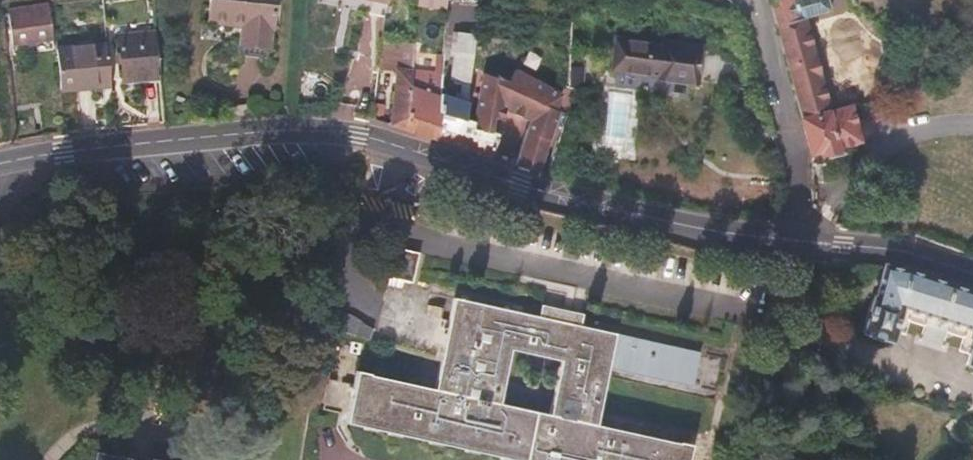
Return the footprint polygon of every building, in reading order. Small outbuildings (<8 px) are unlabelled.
[(207,21),(242,25),(240,45),(268,48),(270,28),(272,28),(276,0),(210,0),(207,21)] [(418,1),(417,9),(441,10),(441,0),(418,0),(418,1)] [(767,6),(769,15),(807,185),(817,183),(817,172),(835,169),(834,163),(850,160),(842,115),(821,120),(799,12),(831,5),(829,0),(796,0),(767,6)] [(48,4),(7,11),(12,46),(53,41),(48,4)] [(118,35),(122,81),(160,77),(155,32),(118,35)] [(465,121),(465,119),(476,36),(453,33),(450,57),(454,57),(451,80),(454,80),(454,84),(463,85),(461,101),(441,94),(437,139),(492,157),(499,132),(492,131),(472,124),(465,121)] [(664,41),(663,44),(617,38),(613,71),(660,76),(659,79),(696,84),(701,46),(664,41)] [(396,70),(389,125),(405,129),(413,74),(413,70),(412,63),(414,44),(382,39),(379,68),(396,70)] [(61,91),(110,86),(106,45),(57,50),(61,91)] [(434,54),(433,73),(441,74),(442,55),(434,54)] [(580,71),(569,69),(568,84),(578,88),(580,71)] [(413,70),(413,74),(405,129),(437,139),(441,94),(442,74),(441,74),(433,73),(413,70)] [(516,165),(538,172),(558,111),(555,109),(561,94),(515,70),(508,81),(482,72),(473,119),(472,124),(492,131),(494,117),(504,120),(505,110),(530,121),(516,165)] [(412,282),(418,257),(388,250),(382,275),(412,282)] [(909,269),(883,265),(862,332),(891,340),(894,331),(904,334),(905,332),(908,320),(925,326),(920,340),(922,341),(942,348),(943,345),(947,335),(963,339),(959,351),(967,354),(968,354),(965,364),(972,367),(972,291),(909,269)] [(323,409),(347,415),(345,423),(514,459),(688,459),(691,445),(596,424),(608,368),(645,377),(654,342),(454,298),(447,332),(434,389),(356,372),(353,385),(329,379),(323,409)]
